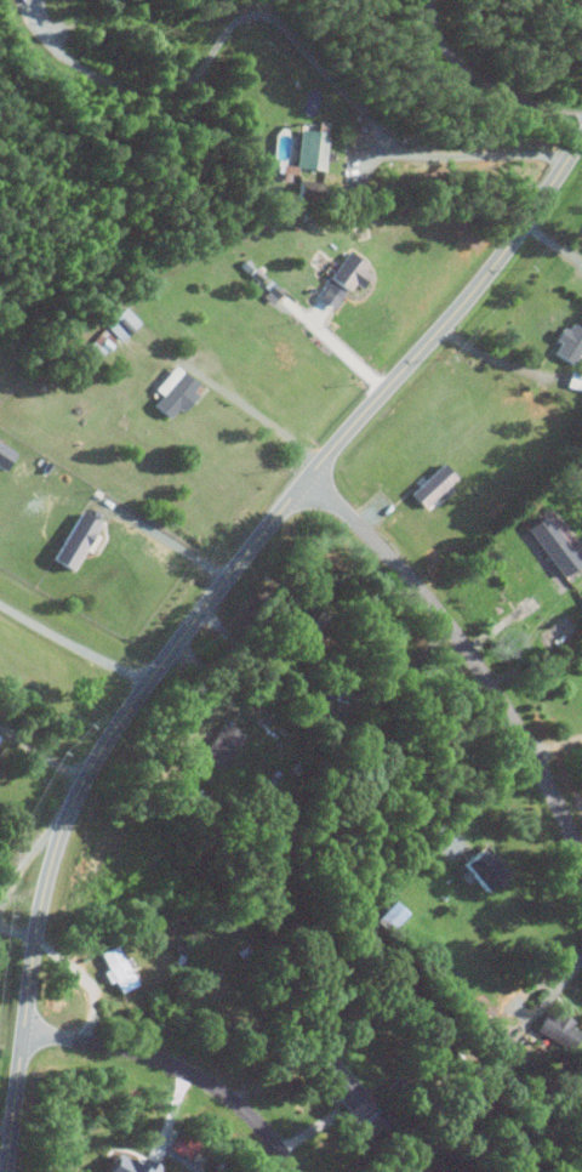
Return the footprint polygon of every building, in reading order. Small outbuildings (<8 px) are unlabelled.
[(326,132),(298,130),(297,169),(324,170),(326,132)] [(358,287),(371,267),(347,252),(329,281),(316,300),(334,311),(351,283),(358,287)] [(105,326),(120,342),(140,324),(125,308),(105,326)] [(581,347),(581,330),(568,322),(556,342),(559,344),(553,354),(571,366),(581,347)] [(89,349),(103,358),(115,338),(100,330),(89,349)] [(154,391),(160,396),(152,407),(168,420),(176,410),(180,413),(200,387),(174,366),(154,391)] [(0,444),(0,469),(4,471),(15,453),(0,444)] [(409,494),(423,510),(456,479),(442,464),(409,494)] [(51,560),(71,572),(100,525),(80,512),(51,560)] [(558,579),(578,567),(548,516),(528,527),(558,579)] [(203,754),(224,767),(243,734),(222,721),(203,754)] [(486,856),(479,848),(461,862),(484,891),(502,876),(487,856),(486,856)] [(107,969),(102,971),(108,983),(113,980),(119,992),(136,985),(116,944),(99,952),(107,969)] [(570,1026),(572,1022),(549,1008),(536,1029),(570,1049),(580,1032),(570,1026)] [(114,1153),(105,1171),(156,1171),(159,1166),(140,1157),(137,1163),(114,1153)]
